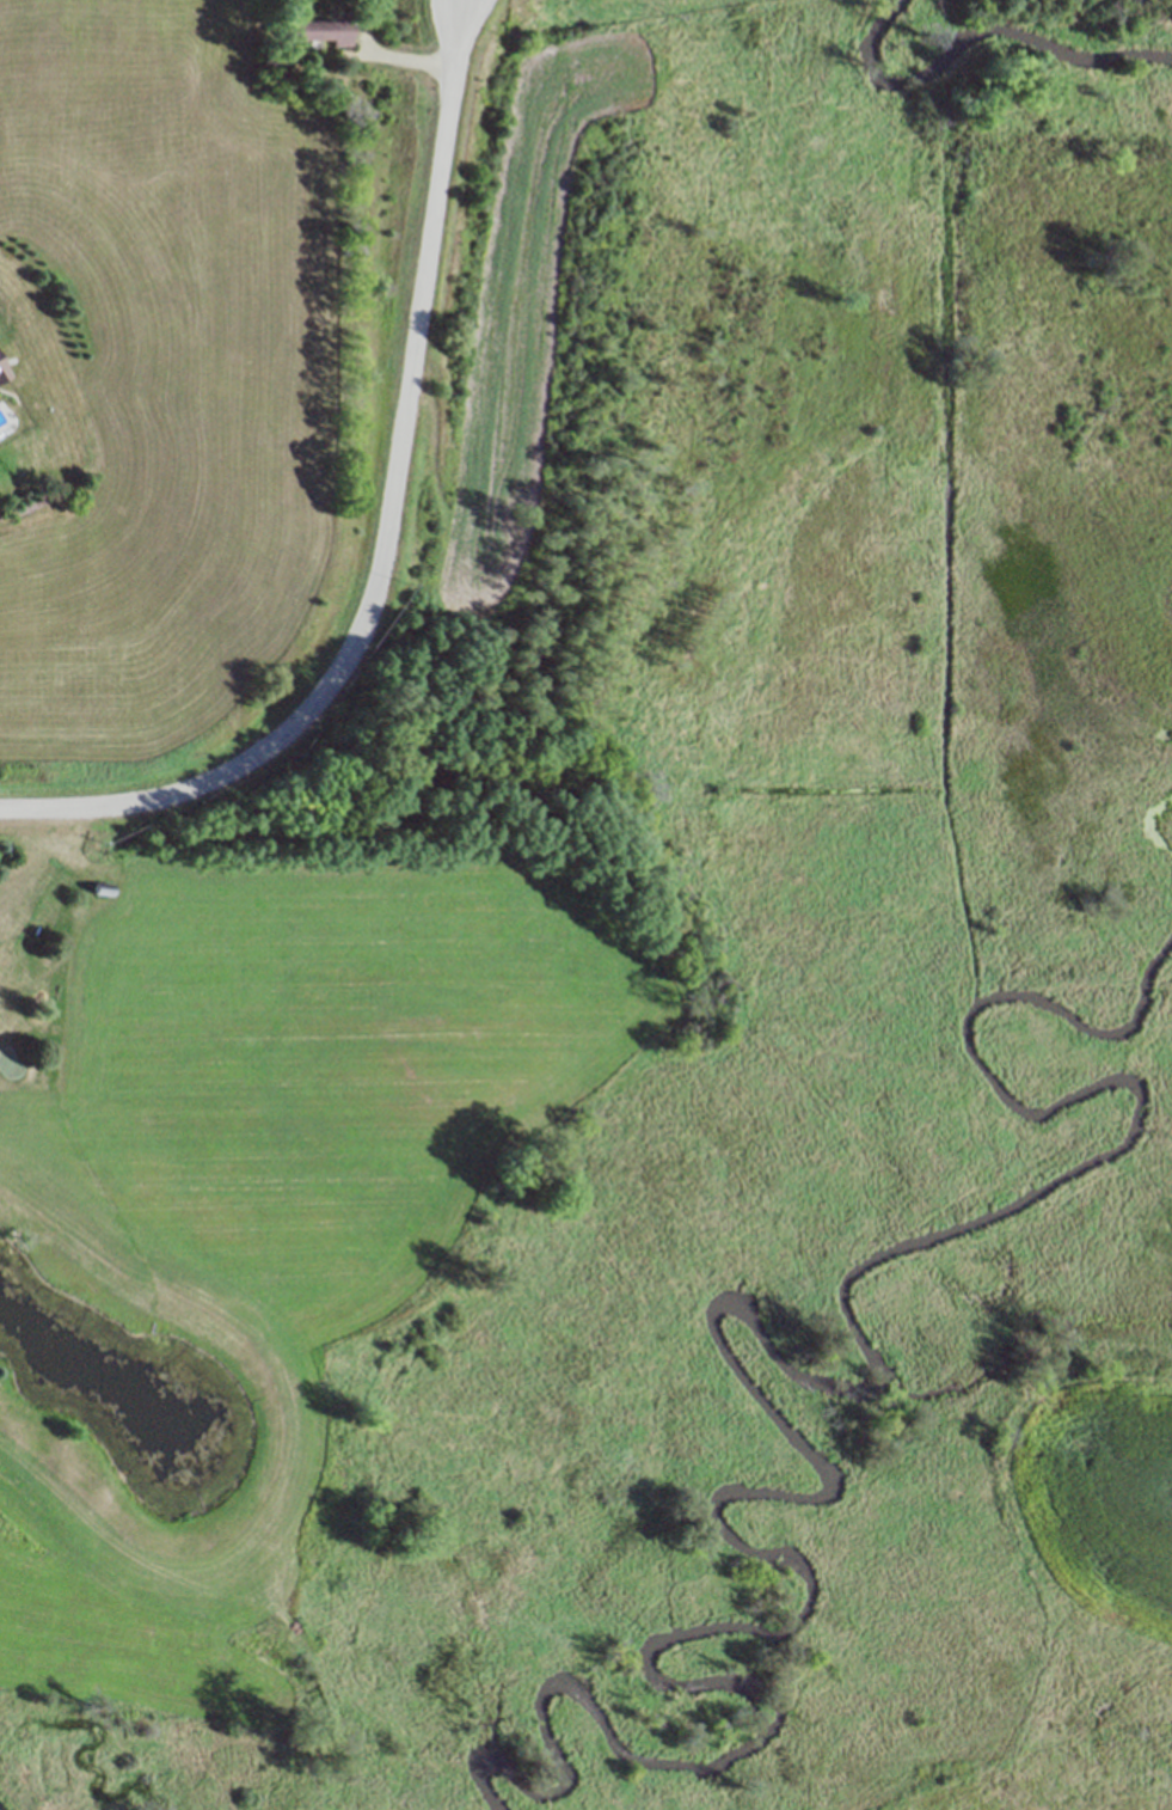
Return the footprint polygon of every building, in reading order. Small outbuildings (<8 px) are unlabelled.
[(282,38),(282,20),(332,18),(332,11),(349,11),(350,44),(333,45),(332,36),(282,38)] [(12,378),(0,385),(0,357),(12,378)] [(113,883),(113,893),(94,892),(96,882),(113,883)] [(115,898),(115,889),(97,888),(97,897),(115,898)]
